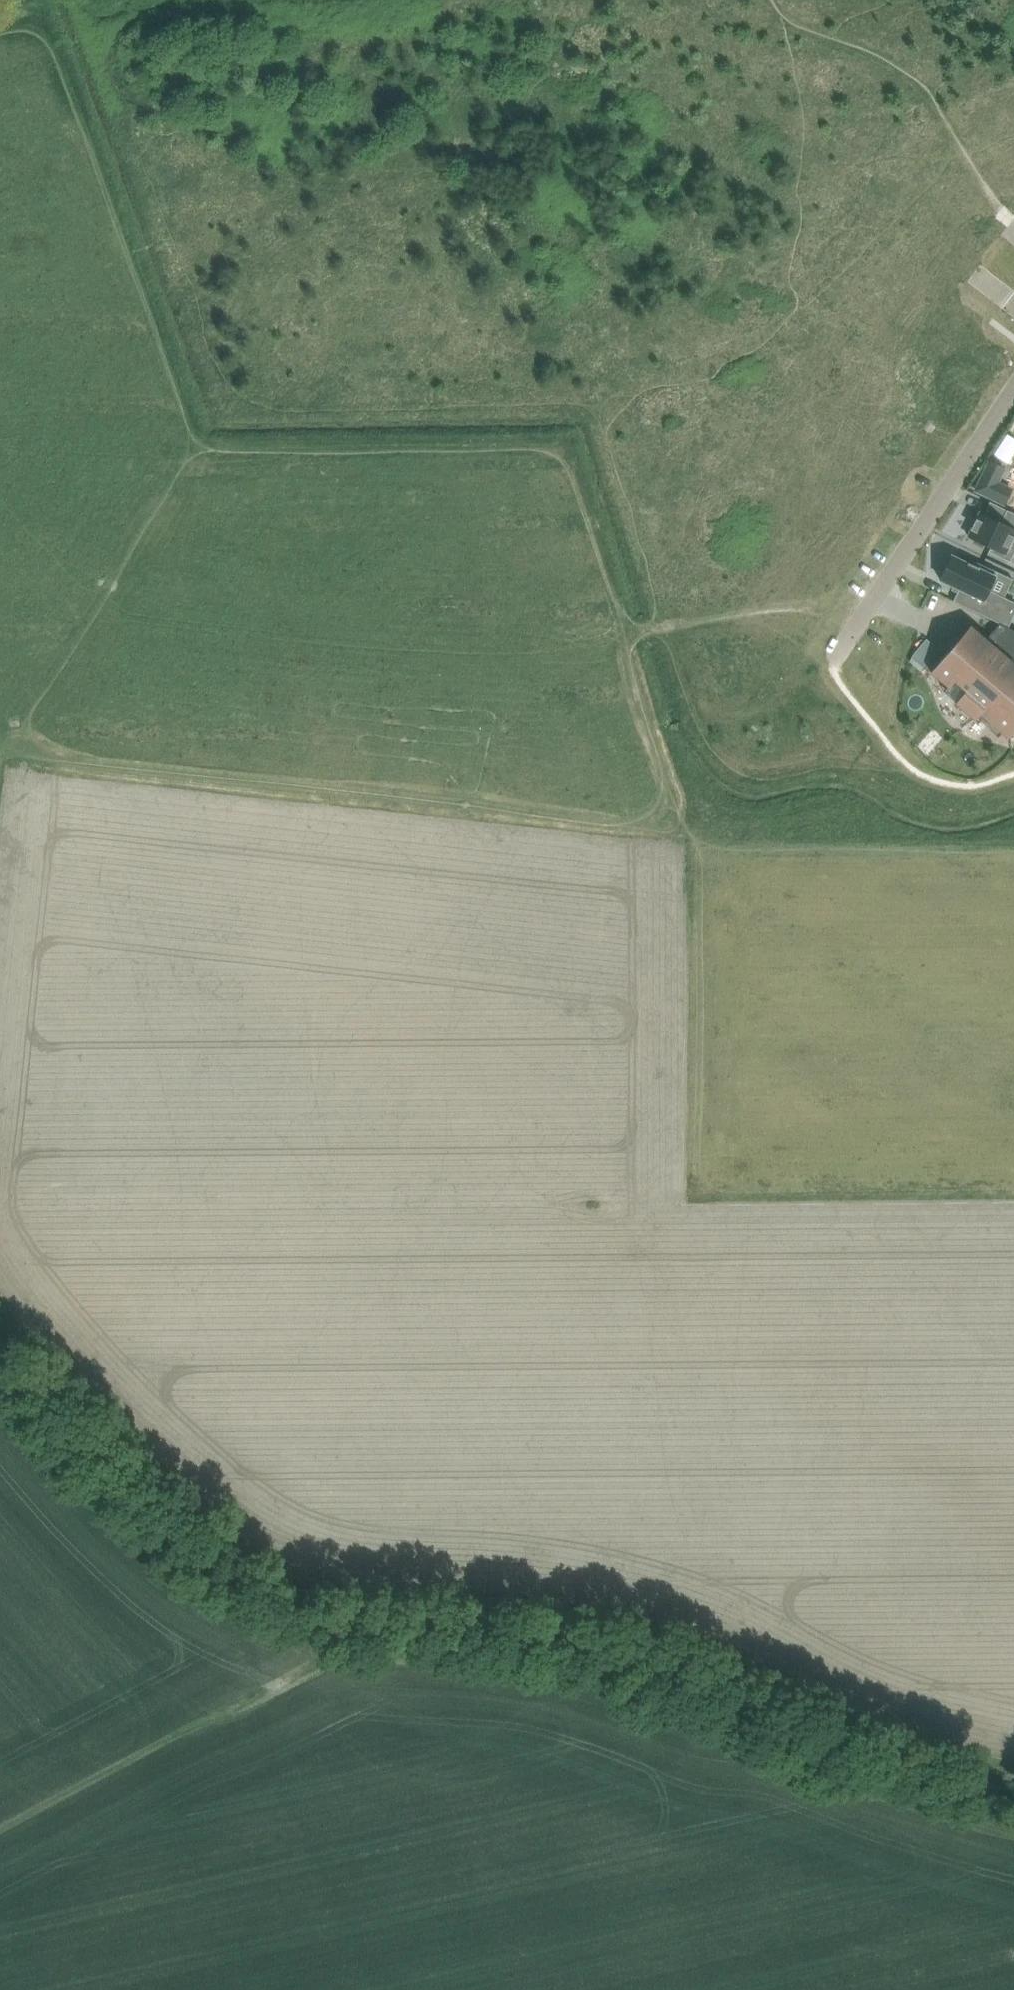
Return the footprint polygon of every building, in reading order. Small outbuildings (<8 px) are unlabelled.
[(989,465),(969,490),(984,497),(1002,474),(989,465)] [(969,536),(991,547),(989,551),(1010,561),(1013,554),(1013,513),(1007,509),(1001,522),(980,512),(969,536)] [(940,578),(960,587),(954,600),(1008,626),(1013,614),(1013,601),(989,589),(998,571),(977,561),(975,565),(952,554),(940,578)] [(1000,623),(987,638),(975,628),(962,644),(958,641),(931,672),(948,686),(954,680),(967,691),(956,703),(974,718),(979,713),(1007,737),(1013,729),(1013,629),(1000,623)] [(922,669),(939,648),(927,638),(914,652),(911,660),(922,669)]
